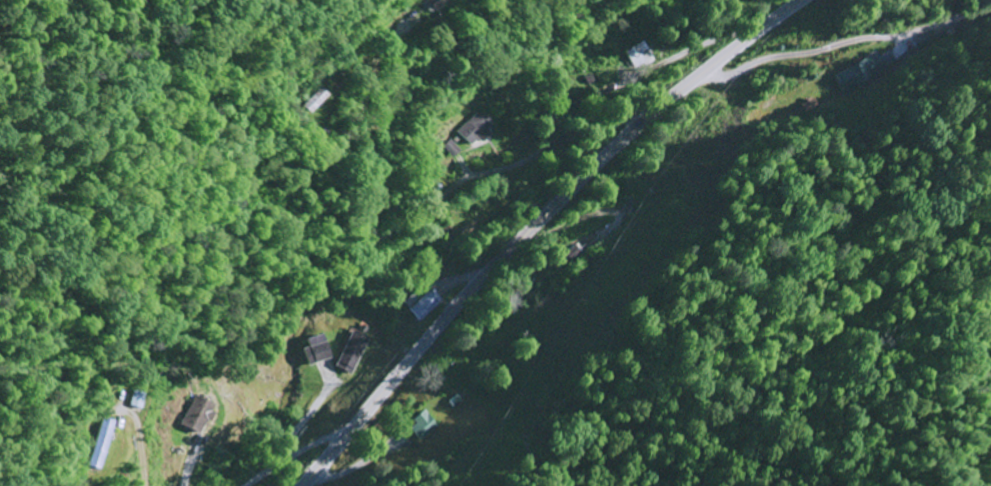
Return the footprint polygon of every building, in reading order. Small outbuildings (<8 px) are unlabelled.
[(488,125),(477,113),(457,133),(470,146),(476,139),(480,143),(489,135),(484,129),(488,125)] [(396,305),(414,324),(437,302),(424,288),(414,297),(409,292),(396,305)] [(330,369),(348,375),(359,338),(342,332),(330,369)] [(297,349),(303,366),(326,358),(317,334),(302,340),(305,347),(297,349)] [(136,410),(141,395),(129,391),(124,406),(136,410)] [(193,434),(199,420),(201,421),(208,405),(188,396),(176,427),(193,434)] [(432,427),(418,411),(401,427),(415,443),(432,427)] [(85,467),(98,470),(113,423),(100,419),(85,467)]
